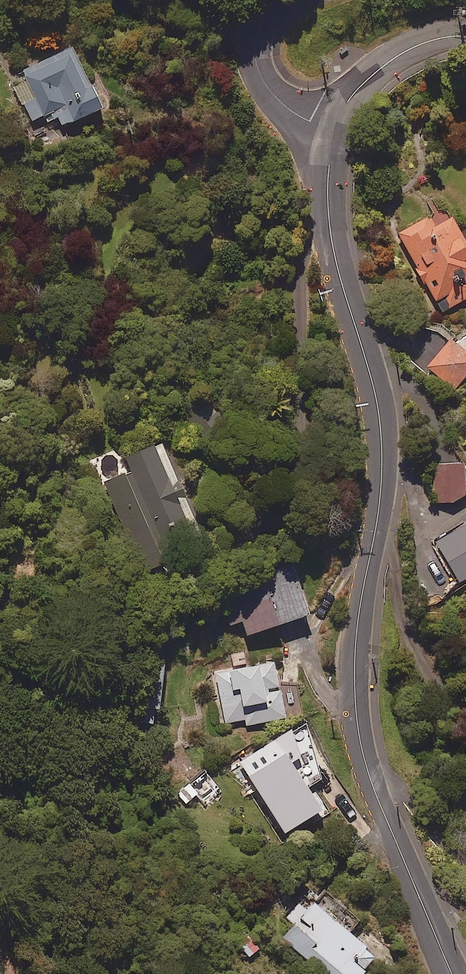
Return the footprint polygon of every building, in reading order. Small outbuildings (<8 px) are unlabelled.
[(32,100),(25,104),(34,123),(44,117),(53,135),(101,111),(71,50),(20,75),(32,100)] [(447,210),(398,235),(439,314),(465,300),(465,232),(460,235),(447,210)] [(449,342),(428,369),(458,393),(465,382),(465,355),(449,342)] [(207,552),(161,446),(124,462),(130,474),(101,486),(142,580),(207,552)] [(464,463),(435,465),(438,505),(465,502),(465,488),(464,463)] [(461,586),(465,583),(465,523),(435,541),(461,586)] [(310,619),(298,579),(278,585),(279,589),(222,605),(229,627),(242,623),(246,637),(310,619)] [(216,673),(225,726),(244,722),(245,726),(302,717),(297,682),(277,685),(274,664),(216,673)] [(321,781),(304,723),(239,764),(284,836),(320,814),(303,786),(321,781)] [(196,790),(210,778),(205,771),(179,791),(189,804),(200,795),(196,790)] [(315,883),(285,918),(294,925),(283,939),(324,973),(364,973),(378,958),(349,934),(360,921),(315,883)] [(259,952),(245,934),(233,943),(247,961),(259,952)]
